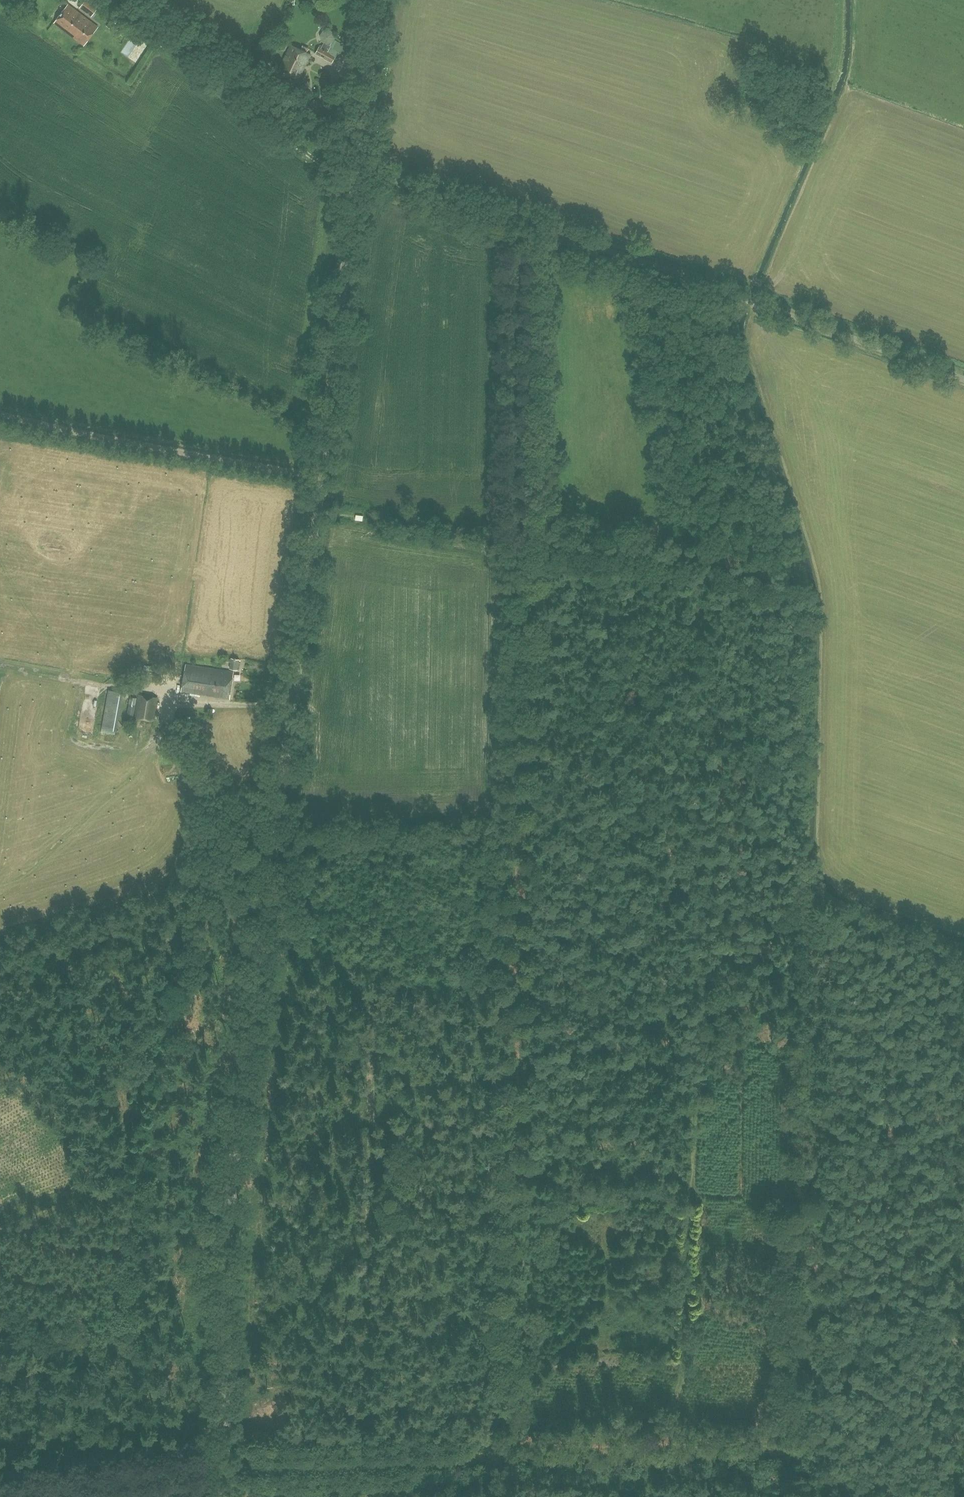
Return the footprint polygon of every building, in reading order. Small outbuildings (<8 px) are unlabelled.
[(91,17),(98,8),(88,0),(86,0),(79,9),(91,17)] [(54,24),(84,46),(98,27),(68,5),(54,24)] [(112,31),(117,24),(110,20),(106,26),(112,31)] [(324,42),(322,46),(320,45),(315,54),(333,64),(338,55),(344,44),(334,38),(335,37),(334,32),(329,29),(323,30),(320,35),(322,41),(324,42)] [(298,77),(311,53),(292,43),(279,68),(298,77)] [(225,661),(230,662),(229,669),(239,670),(240,659),(231,658),(226,657),(225,661)] [(182,691),(230,699),(234,672),(186,664),(182,691)] [(112,693),(111,734),(122,734),(123,693),(112,693)] [(139,694),(136,717),(154,720),(158,696),(139,694)] [(126,716),(134,717),(137,698),(130,697),(126,716)]
